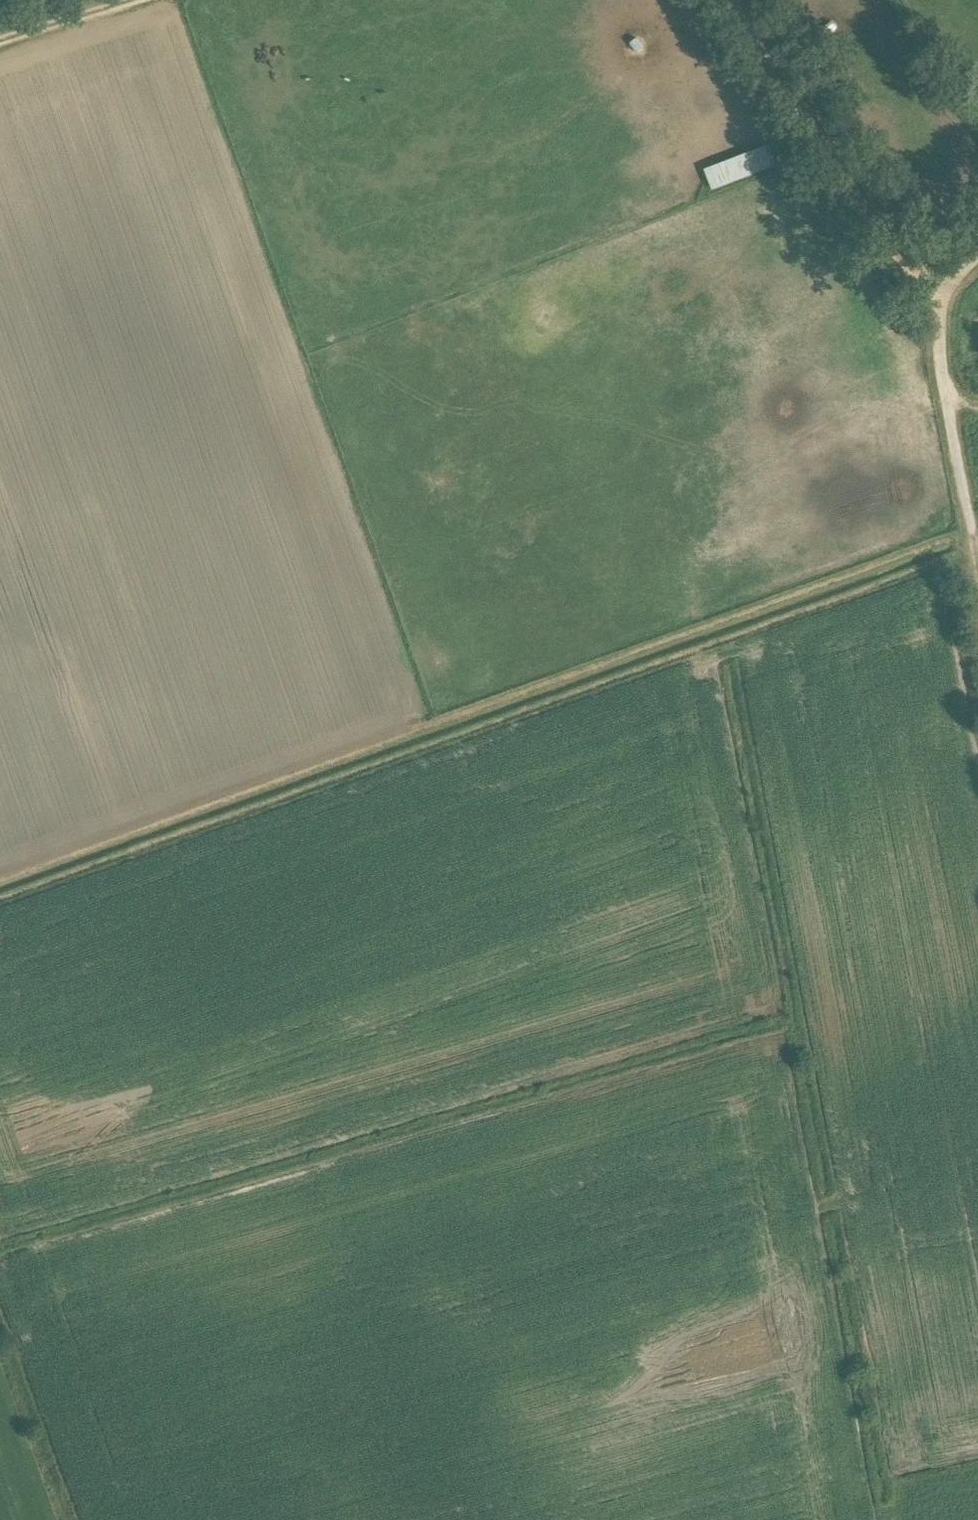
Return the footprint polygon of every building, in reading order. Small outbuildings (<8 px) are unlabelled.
[(710,188),(775,164),(767,143),(702,167),(710,188)]
